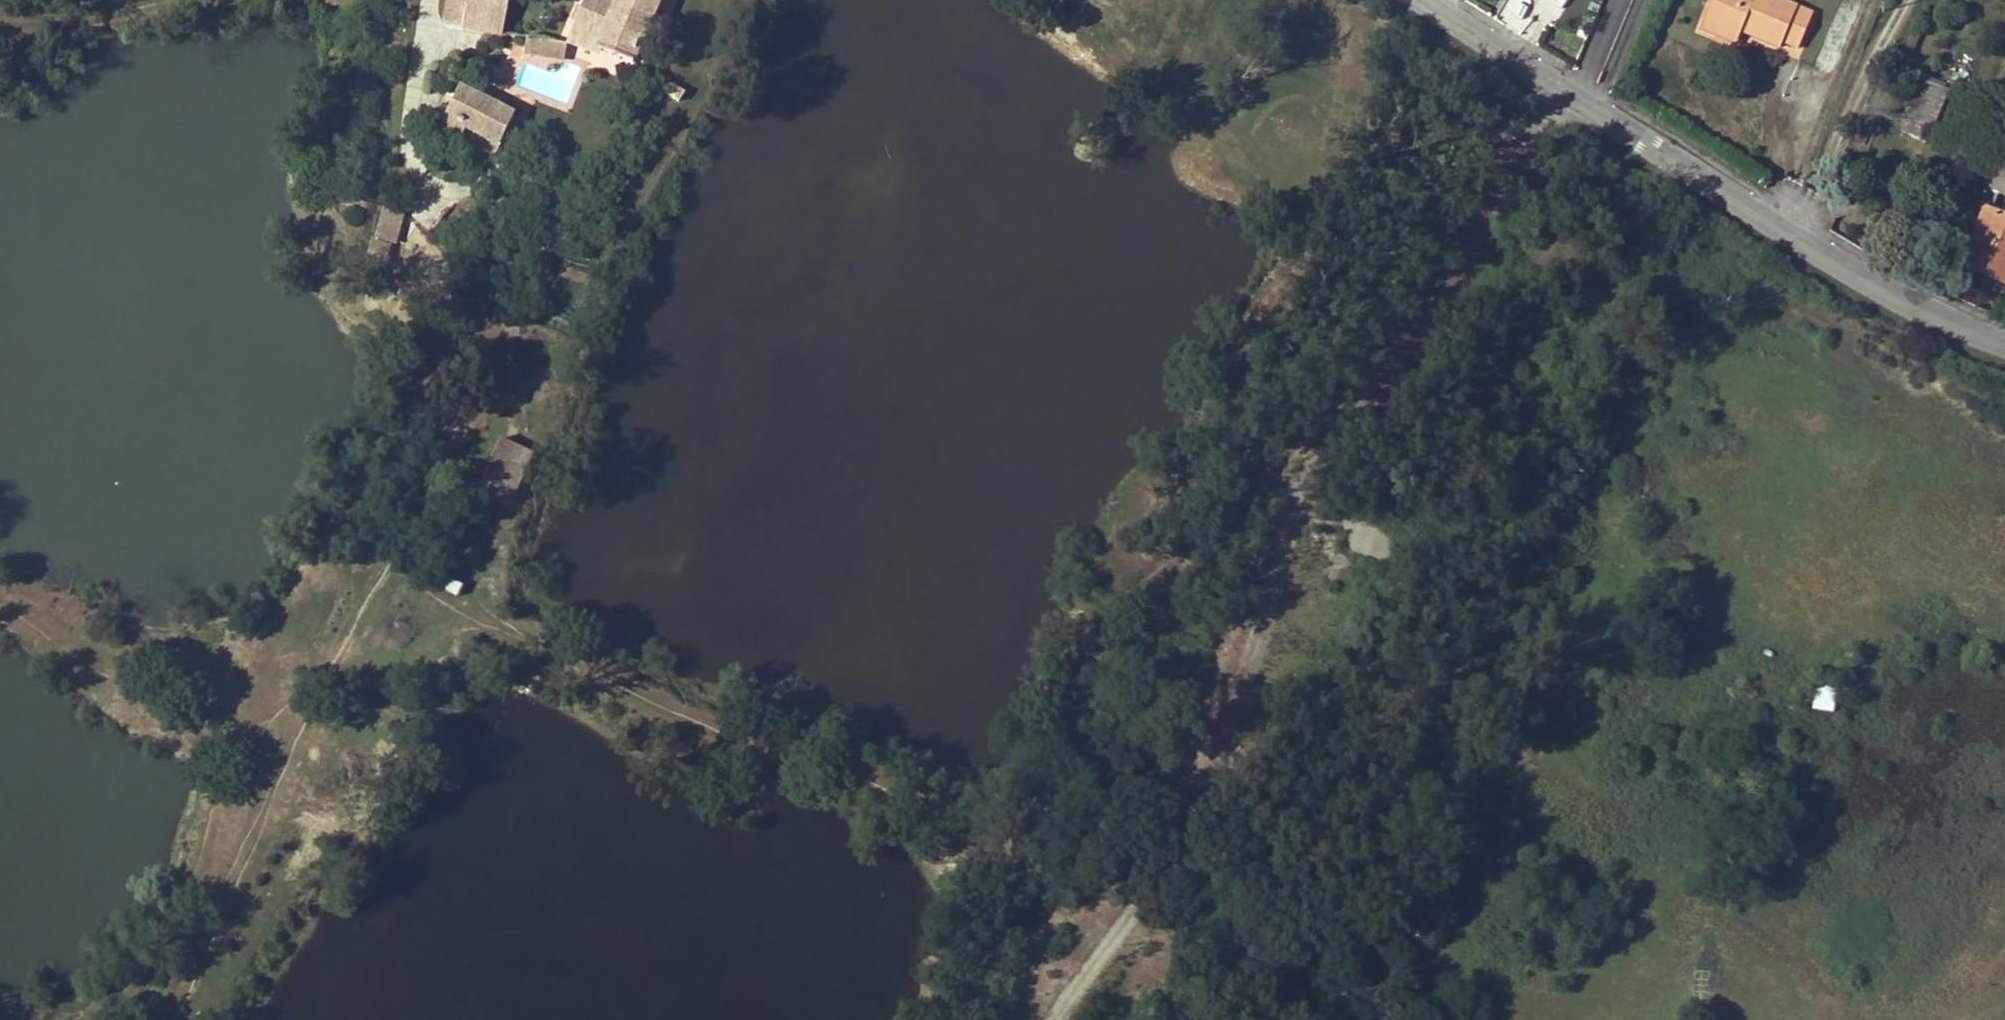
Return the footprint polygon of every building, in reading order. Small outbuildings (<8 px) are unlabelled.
[(464,26),(500,35),(509,0),(470,0),(464,26)] [(627,5),(614,0),(588,0),(576,28),(610,42),(645,56),(668,0),(630,0),(627,5)] [(1532,7),(1519,0),(1517,0),(1505,21),(1520,29),(1532,7)] [(1788,0),(1716,0),(1704,28),(1742,44),(1745,35),(1749,27),(1767,35),(1764,42),(1785,51),(1789,40),(1802,45),(1816,12),(1788,0)] [(1745,35),(1764,42),(1767,35),(1749,27),(1745,35)] [(1921,80),(1903,122),(1932,134),(1951,92),(1921,80)] [(461,86),(442,124),(497,152),(517,115),(461,86)] [(1965,262),(2004,279),(2004,213),(1994,209),(2000,194),(2004,195),(2004,165),(1999,162),(1982,207),(1987,209),(1965,262)] [(387,208),(379,235),(396,240),(404,213),(387,208)] [(511,507),(536,450),(500,434),(475,491),(511,507)] [(445,574),(439,587),(456,594),(462,582),(445,574)] [(1835,709),(1836,685),(1815,684),(1813,708),(1835,709)]
